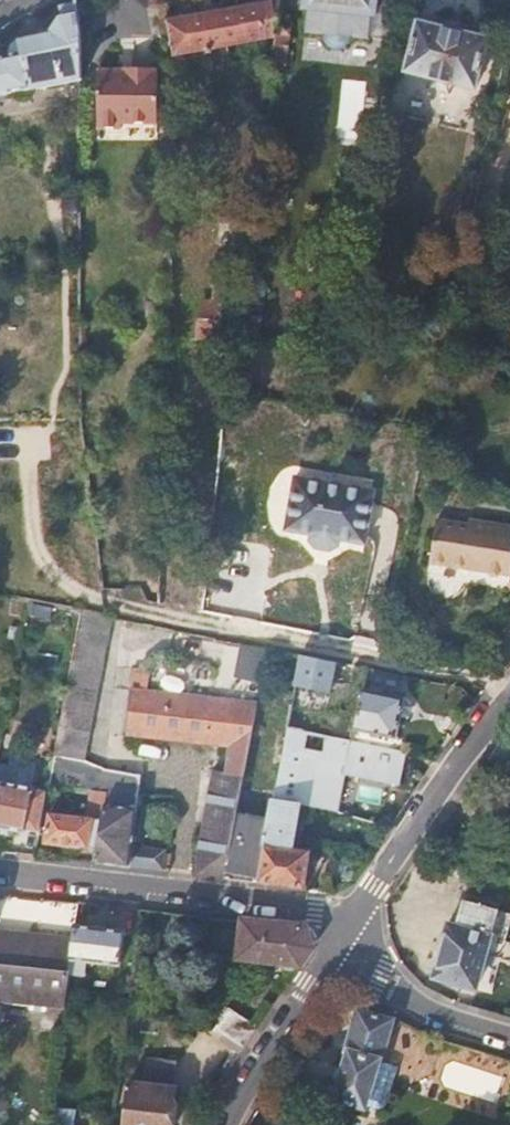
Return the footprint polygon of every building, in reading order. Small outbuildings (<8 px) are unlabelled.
[(168,20),(174,54),(278,33),(279,26),(283,0),(267,0),(240,5),(241,13),(188,22),(187,16),(168,20)] [(399,0),(306,0),(306,8),(375,16),(376,12),(396,14),(399,0)] [(0,56),(0,98),(89,79),(90,76),(78,5),(64,6),(65,17),(52,34),(18,41),(11,47),(9,54),(0,56)] [(240,5),(187,16),(188,22),(241,13),(240,5)] [(476,88),(488,37),(420,20),(407,69),(476,88)] [(279,26),(278,33),(274,63),(287,65),(291,28),(279,26)] [(137,80),(104,78),(100,134),(125,135),(125,130),(162,131),(163,81),(159,81),(160,78),(137,76),(137,80)] [(340,78),(337,137),(362,138),(365,80),(340,78)] [(330,321),(327,336),(343,340),(346,324),(330,321)] [(306,534),(305,546),(368,549),(371,482),(285,478),(283,533),(306,534)] [(489,528),(488,533),(440,522),(431,563),(509,580),(509,533),(489,528)] [(100,786),(102,770),(81,759),(109,618),(81,612),(47,787),(91,792),(99,793),(100,786)] [(252,672),(256,646),(239,644),(236,670),(252,672)] [(314,658),(301,656),(295,685),(330,693),(336,663),(314,658)] [(194,875),(224,879),(236,815),(257,704),(131,690),(126,735),(228,744),(222,773),(210,770),(198,831),(200,831),(194,875)] [(358,719),(356,730),(397,739),(406,700),(364,691),(358,719)] [(291,707),(286,729),(306,733),(310,710),(291,707)] [(342,739),(354,742),(356,730),(358,719),(347,716),(342,739)] [(303,805),(313,807),(320,770),(399,786),(406,751),(354,742),(342,739),(306,733),(286,729),(272,799),(303,805)] [(100,786),(138,790),(140,777),(103,770),(102,770),(100,786)] [(39,826),(46,792),(0,782),(0,828),(23,833),(24,824),(39,826)] [(156,870),(161,871),(163,852),(130,847),(138,790),(100,786),(99,793),(98,794),(94,851),(93,863),(156,870)] [(44,843),(94,851),(98,794),(99,793),(91,792),(86,818),(51,814),(44,843)] [(237,880),(257,883),(264,848),(295,851),(303,805),(272,799),(268,821),(236,815),(224,879),(237,880)] [(289,886),(303,888),(308,852),(295,851),(264,848),(257,883),(289,886)] [(475,989),(498,910),(464,901),(456,924),(449,923),(433,978),(475,989)] [(240,957),(300,964),(309,952),(302,930),(245,922),(240,957)] [(72,925),(70,940),(67,971),(83,971),(85,962),(119,964),(123,932),(72,925)] [(2,991),(1,999),(28,1002),(31,996),(47,998),(64,1000),(67,971),(70,940),(46,937),(46,942),(18,939),(17,934),(0,932),(0,991),(2,991)] [(31,996),(28,1002),(28,1009),(45,1010),(47,998),(31,996)] [(230,1034),(243,1048),(245,1044),(257,1028),(231,1007),(211,1029),(215,1030),(230,1034)] [(377,1061),(390,1020),(358,1009),(345,1051),(347,1053),(333,1100),(365,1109),(380,1062),(377,1061)] [(130,1081),(125,1124),(169,1124),(178,1061),(148,1056),(144,1084),(130,1081)] [(67,1124),(72,1124),(75,1109),(52,1106),(50,1123),(67,1124)] [(254,1113),(247,1124),(298,1124),(254,1113)]
